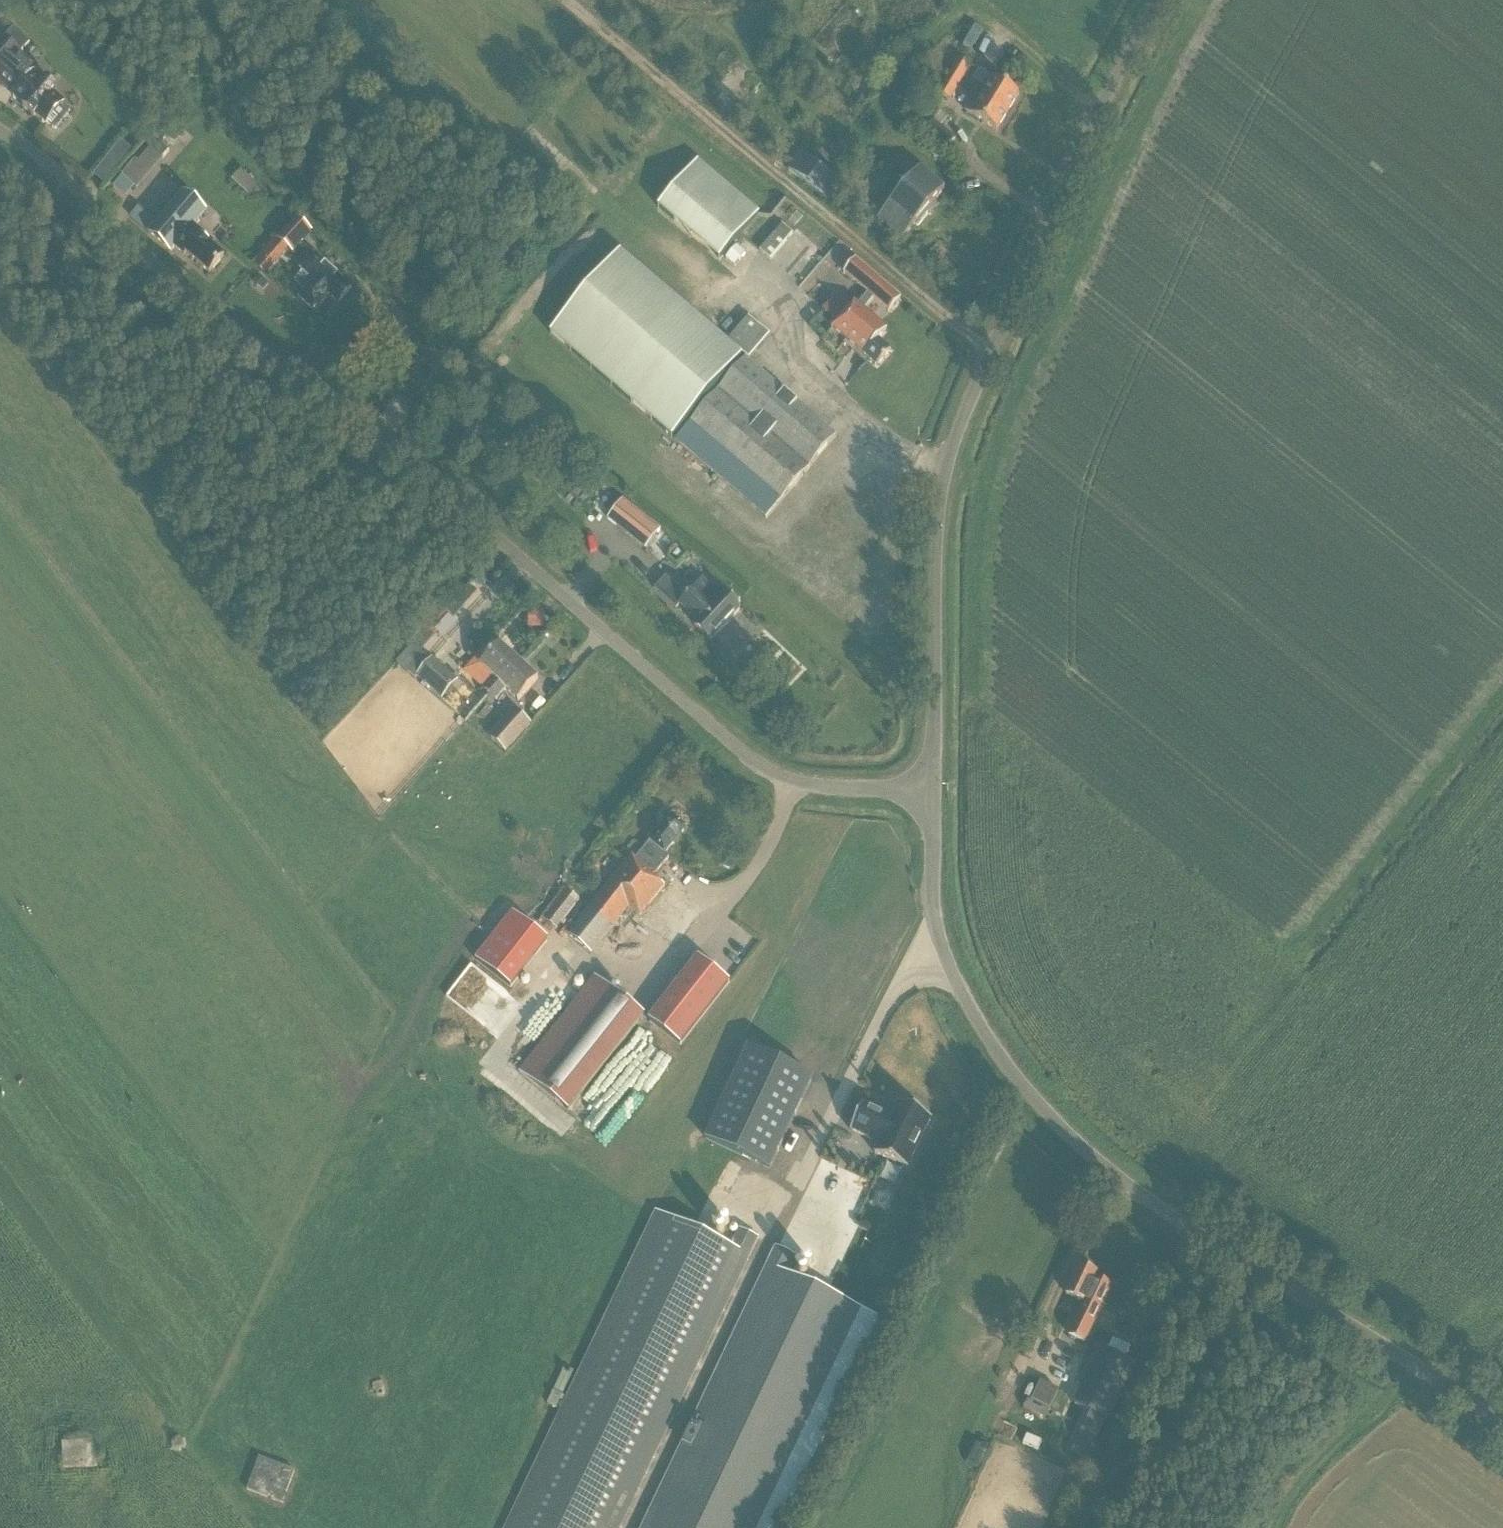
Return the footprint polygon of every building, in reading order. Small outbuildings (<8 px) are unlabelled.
[(47,123),(64,103),(32,75),(36,71),(19,56),(31,42),(15,27),(0,44),(0,79),(15,93),(13,95),(25,105),(23,107),(35,116),(36,114),(47,123)] [(951,101),(971,66),(959,59),(939,93),(951,101)] [(971,104),(967,111),(997,130),(1019,94),(994,78),(993,78),(980,70),(974,80),(988,88),(976,107),(971,104)] [(840,184),(802,154),(790,170),(828,200),(840,184)] [(721,259),(760,213),(698,161),(659,207),(675,220),(721,259)] [(905,178),(887,226),(903,240),(915,225),(917,228),(928,214),(926,212),(945,189),(921,169),(909,183),(906,180),(906,179),(905,178)] [(233,181),(249,196),(258,186),(242,171),(233,181)] [(202,236),(204,233),(195,225),(207,211),(184,191),(149,232),(172,251),(175,247),(185,255),(187,253),(210,273),(225,256),(202,236)] [(278,240),(279,241),(255,266),(262,272),(270,264),(267,261),(282,244),(293,254),(323,222),(307,208),(278,240)] [(771,260),(794,233),(783,224),(761,251),(771,260)] [(795,285),(820,255),(808,245),(783,274),(795,285)] [(607,267),(551,333),(767,518),(837,436),(746,358),(714,395),(712,393),(743,356),(621,251),(607,267)] [(352,288),(314,254),(301,269),(304,272),(296,281),(307,290),(300,298),(315,311),(330,295),(339,303),(352,288)] [(855,260),(845,273),(868,293),(858,304),(855,301),(833,327),(878,366),(892,351),(879,340),(887,329),(864,310),(874,298),(890,312),(901,299),(855,260)] [(808,297),(820,308),(829,297),(817,286),(808,297)] [(771,335),(750,317),(728,341),(750,360),(771,335)] [(623,500),(609,519),(627,534),(630,530),(649,545),(661,530),(623,500)] [(687,597),(667,577),(656,589),(677,608),(680,605),(698,622),(695,626),(711,641),(741,610),(724,594),(713,606),(695,589),(687,597)] [(519,662),(500,644),(481,666),(493,677),(484,688),(490,694),(519,662)] [(416,675),(442,698),(458,681),(432,658),(416,675)] [(519,701),(538,679),(519,662),(490,694),(497,699),(506,689),(519,701)] [(516,710),(491,737),(506,751),(531,723),(516,710)] [(671,816),(650,841),(651,842),(637,858),(632,855),(568,933),(591,953),(612,927),(624,937),(641,916),(641,915),(665,885),(654,876),(670,857),(666,854),(687,829),(671,816)] [(542,919),(558,931),(581,902),(565,889),(542,919)] [(513,912),(476,959),(512,987),(549,940),(513,912)] [(699,941),(708,929),(698,922),(689,934),(699,941)] [(649,1020),(681,1046),(732,983),(699,957),(649,1020)] [(595,977),(518,1070),(566,1111),(643,1017),(595,977)] [(812,1094),(747,1063),(705,1153),(769,1183),(783,1154),(799,1120),(812,1094)] [(893,1117),(864,1104),(851,1130),(880,1144),(876,1154),(908,1169),(932,1119),(900,1103),(893,1117)] [(593,1110),(580,1135),(592,1140),(600,1124),(605,1127),(609,1118),(593,1110)] [(712,1192),(728,1198),(739,1171),(723,1165),(712,1192)] [(750,1257),(751,1257),(751,1256),(760,1239),(742,1230),(734,1248),(658,1211),(657,1211),(657,1212),(504,1527),(619,1527),(750,1257)] [(879,1317),(787,1274),(796,1256),(777,1246),(768,1265),(768,1266),(643,1527),(779,1527),(879,1317)] [(1085,1303),(1071,1335),(1087,1342),(1112,1287),(1096,1280),(1098,1275),(1080,1266),(1067,1294),(1085,1303)] [(1137,1351),(1107,1339),(1084,1394),(1114,1407),(1137,1351)] [(1027,1371),(1014,1403),(1038,1413),(1051,1381),(1027,1371)] [(374,1383),(377,1395),(381,1397),(385,1395),(387,1392),(383,1380),(374,1383)] [(1002,1421),(995,1434),(1018,1446),(1025,1432),(1002,1421)] [(1085,1455),(1092,1434),(1078,1430),(1076,1436),(1065,1432),(1060,1447),(1085,1455)] [(170,1440),(172,1450),(181,1453),(188,1446),(186,1437),(177,1434),(170,1440)] [(63,1445),(65,1469),(98,1467),(97,1443),(63,1445)] [(260,1456),(248,1489),(284,1503),(297,1470),(260,1456)]
